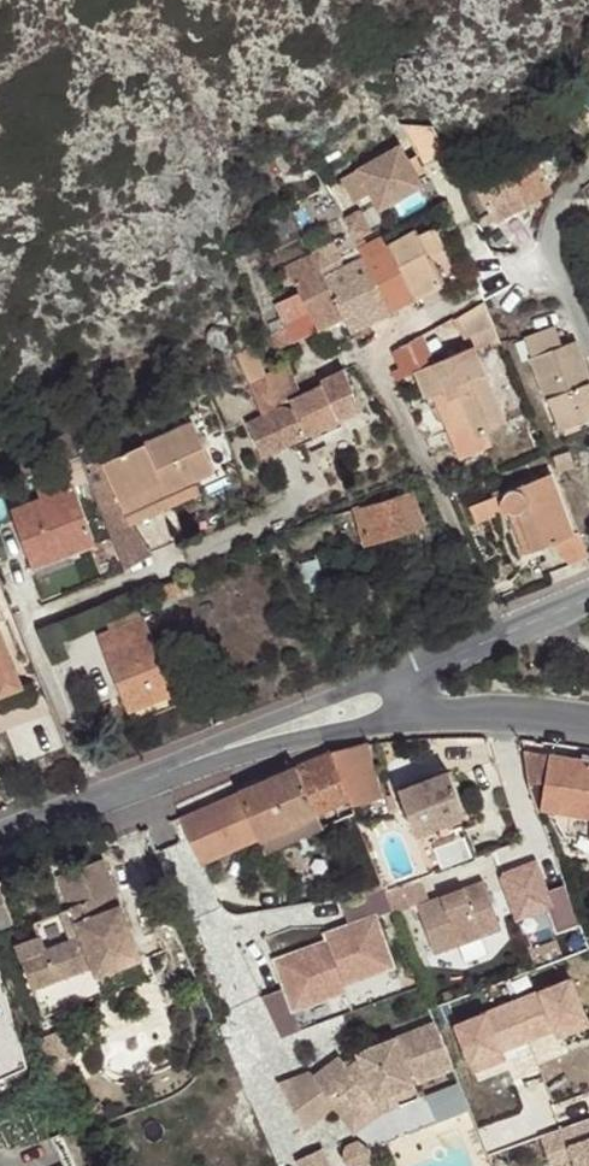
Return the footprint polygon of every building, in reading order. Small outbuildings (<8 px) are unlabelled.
[(419,157),(425,168),(448,155),(432,126),(413,125),(401,125),(419,157)] [(421,182),(410,162),(402,148),(359,171),(342,181),(355,203),(372,194),(382,212),(424,188),(421,182)] [(473,178),(494,222),(551,191),(538,164),(532,152),(508,166),(506,163),(473,178)] [(410,162),(421,182),(430,177),(425,168),(419,157),(410,162)] [(546,161),(538,164),(551,191),(558,184),(564,177),(561,170),(550,169),(546,161)] [(387,248),(415,300),(459,277),(434,230),(419,238),(416,232),(387,248)] [(415,300),(387,248),(381,236),(358,248),(363,258),(392,312),(415,300)] [(319,331),(344,318),(325,279),(313,255),(313,254),(284,269),(293,286),(296,284),(301,294),(275,307),(281,319),(285,327),(311,314),(319,331)] [(352,332),(392,312),(363,258),(325,279),(344,318),(352,332)] [(465,341),(494,327),(484,302),(454,320),(465,341)] [(285,328),(285,327),(281,319),(267,326),(272,335),(285,328)] [(292,343),(285,328),(272,335),(269,336),(275,351),(292,343)] [(574,341),(562,346),(555,328),(524,339),(560,430),(584,420),(580,410),(588,407),(588,380),(574,341)] [(473,347),(415,371),(426,399),(444,391),(453,386),(457,396),(465,414),(475,437),(476,437),(487,432),(506,424),(473,347)] [(237,355),(249,384),(265,376),(253,348),(237,355)] [(262,414),(299,395),(285,366),(265,376),(249,384),(262,414)] [(321,385),(299,395),(262,414),(248,420),(263,454),(306,434),(339,418),(340,420),(363,409),(344,370),(320,383),(321,385)] [(447,399),(457,396),(453,386),(444,391),(447,399)] [(580,410),(584,420),(588,418),(588,407),(580,410)] [(455,446),(475,437),(465,414),(445,422),(455,446)] [(306,434),(263,454),(267,463),(343,426),(340,420),(339,418),(306,434)] [(103,464),(125,514),(195,482),(214,474),(193,424),(103,464)] [(487,432),(476,437),(481,448),(492,444),(487,432)] [(99,456),(84,463),(126,572),(155,560),(130,524),(125,514),(103,464),(99,456)] [(41,503),(12,514),(30,563),(65,549),(68,556),(94,546),(66,471),(34,483),(41,503)] [(574,536),(551,474),(512,490),(509,491),(507,493),(506,494),(504,495),(503,498),(502,502),(502,506),(503,509),(503,510),(521,556),(555,543),(574,536)] [(195,482),(125,514),(130,524),(200,493),(195,482)] [(507,493),(509,491),(470,507),(477,523),(494,517),(493,513),(503,509),(502,506),(502,502),(503,498),(504,495),(506,494),(507,493)] [(411,493),(356,510),(368,546),(422,529),(411,493)] [(338,540),(330,517),(290,531),(298,554),(338,540)] [(578,534),(574,536),(555,543),(569,565),(588,557),(578,534)] [(65,549),(30,563),(33,570),(68,556),(65,549)] [(99,635),(131,713),(172,696),(134,598),(103,611),(111,631),(99,635)] [(17,673),(0,632),(0,680),(17,673)] [(0,680),(0,697),(23,687),(17,673),(0,680)] [(367,743),(331,752),(352,807),(381,799),(367,743)] [(362,896),(383,888),(371,857),(359,824),(352,807),(331,752),(239,791),(259,838),(264,852),(335,821),(349,856),(347,856),(361,894),(362,896)] [(583,754),(581,762),(524,753),(529,787),(537,809),(588,817),(588,755),(583,754)] [(449,773),(400,792),(416,834),(466,815),(449,773)] [(239,791),(180,817),(201,864),(259,838),(239,791)] [(576,922),(565,882),(545,887),(537,858),(498,868),(512,918),(547,909),(553,928),(576,922)] [(103,859),(58,876),(69,904),(81,934),(69,939),(43,949),(38,934),(15,943),(32,986),(93,963),(98,976),(142,959),(103,859)] [(421,880),(385,893),(393,915),(418,906),(435,954),(499,930),(481,882),(428,901),(421,880)] [(11,923),(0,893),(0,927),(11,923)] [(69,939),(81,934),(69,904),(58,909),(69,939)] [(446,1021),(465,1069),(583,1025),(565,976),(446,1021)] [(414,1083),(452,1068),(435,1023),(360,1052),(362,1057),(348,1067),(345,1063),(341,1057),(314,1077),(328,1097),(337,1090),(359,1120),(380,1106),(377,1097),(414,1083)] [(70,1027),(50,1036),(60,1061),(81,1052),(70,1027)] [(360,1052),(345,1063),(348,1067),(362,1057),(360,1052)] [(310,1125),(335,1107),(328,1097),(314,1077),(310,1072),(287,1081),(292,1093),(310,1125)] [(380,1106),(359,1120),(337,1090),(328,1097),(335,1107),(354,1133),(385,1112),(399,1106),(398,1103),(419,1095),(414,1083),(377,1097),(380,1106)] [(537,1133),(546,1165),(560,1162),(561,1165),(588,1165),(588,1119),(537,1133)] [(328,1147),(305,1151),(307,1165),(331,1165),(328,1147)]
